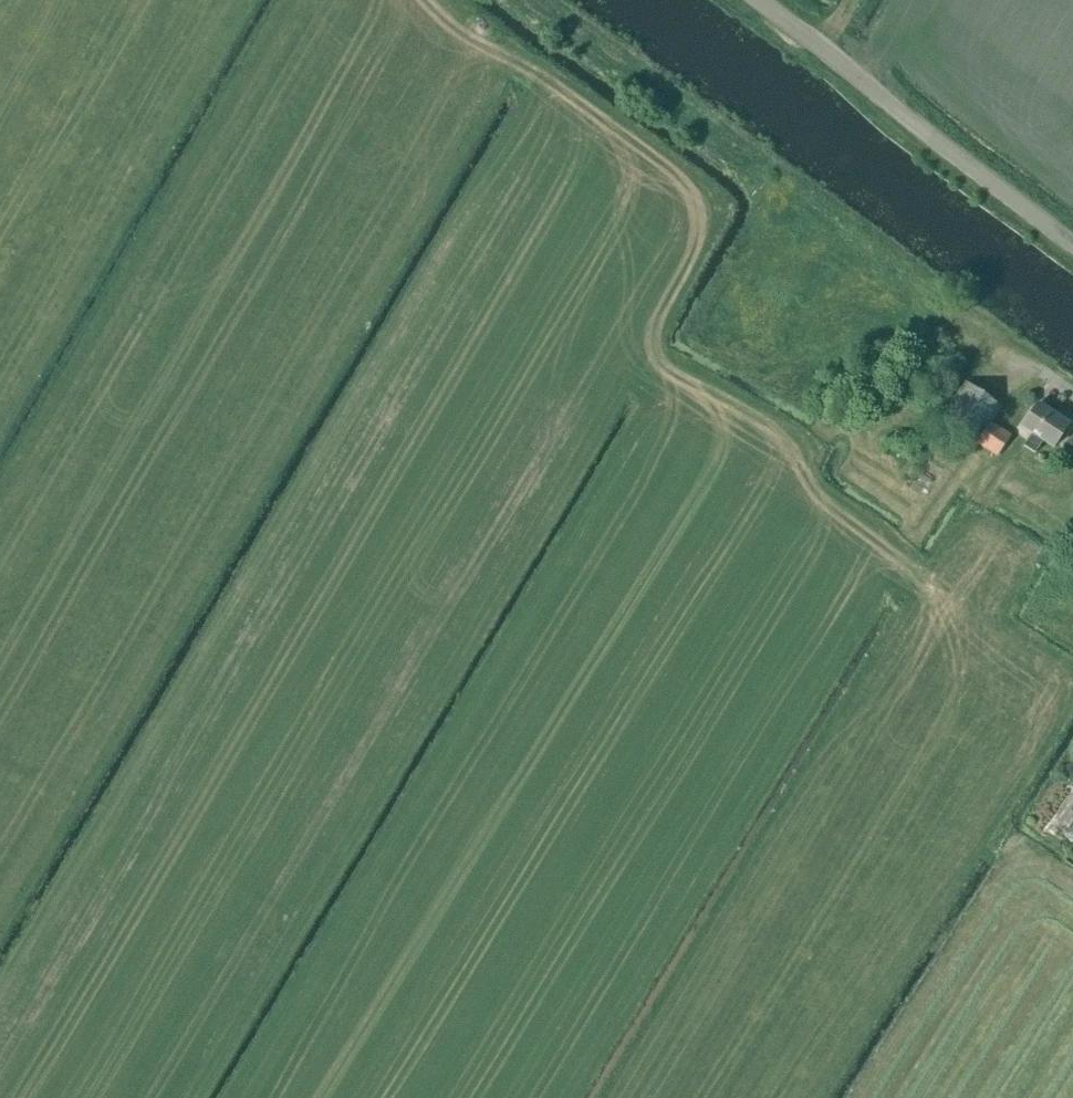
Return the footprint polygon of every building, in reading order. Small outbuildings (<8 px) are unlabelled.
[(998,457),(1012,436),(992,421),(1002,407),(966,381),(941,418),(977,443),(998,457)] [(1054,448),(1069,424),(1038,404),(1022,428),(1032,434),(1024,447),(1035,454),(1043,441),(1054,448)] [(1069,793),(1045,828),(1071,845),(1072,842),(1072,796),(1069,793)]
